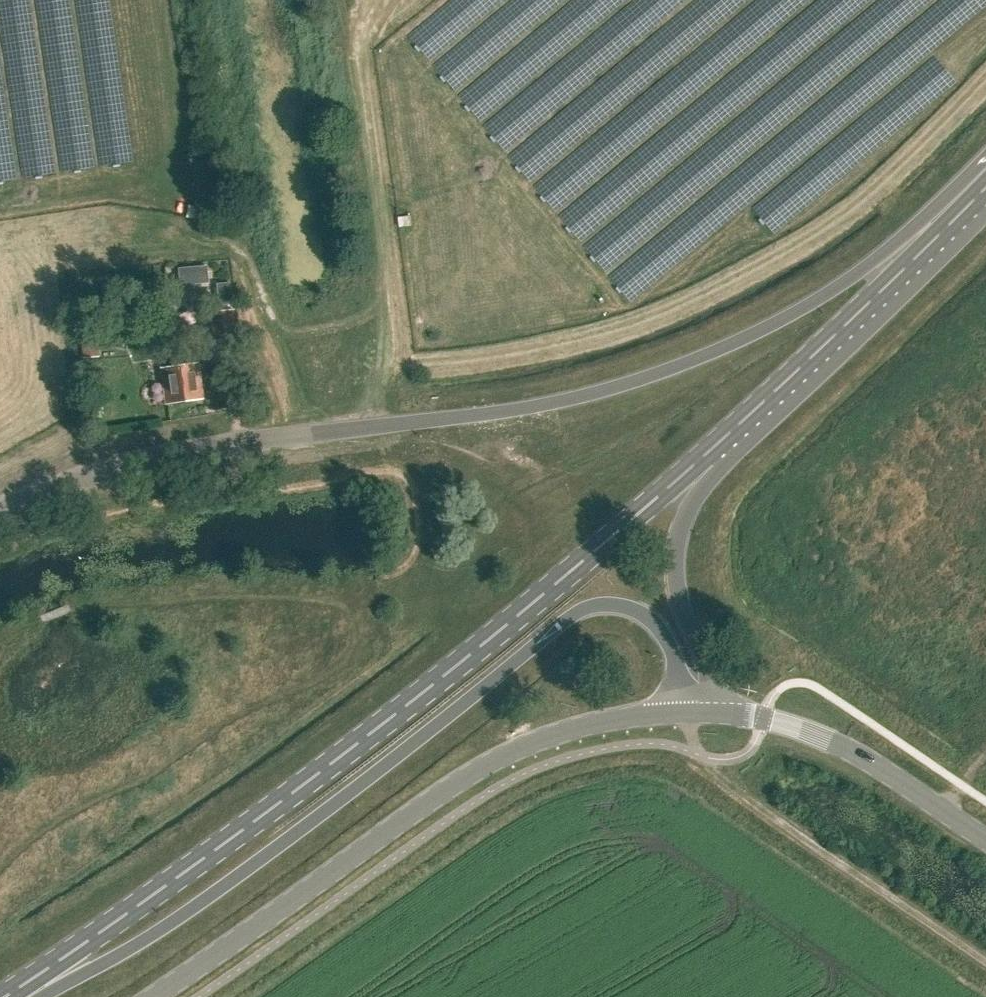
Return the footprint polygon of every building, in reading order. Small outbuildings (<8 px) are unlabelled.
[(207,267),(180,269),(181,285),(209,282),(207,267)] [(217,285),(219,305),(232,304),(230,284),(217,285)] [(234,318),(233,310),(211,312),(211,320),(234,318)] [(83,339),(85,357),(98,356),(97,338),(83,339)] [(162,372),(167,407),(201,402),(196,367),(162,372)]
